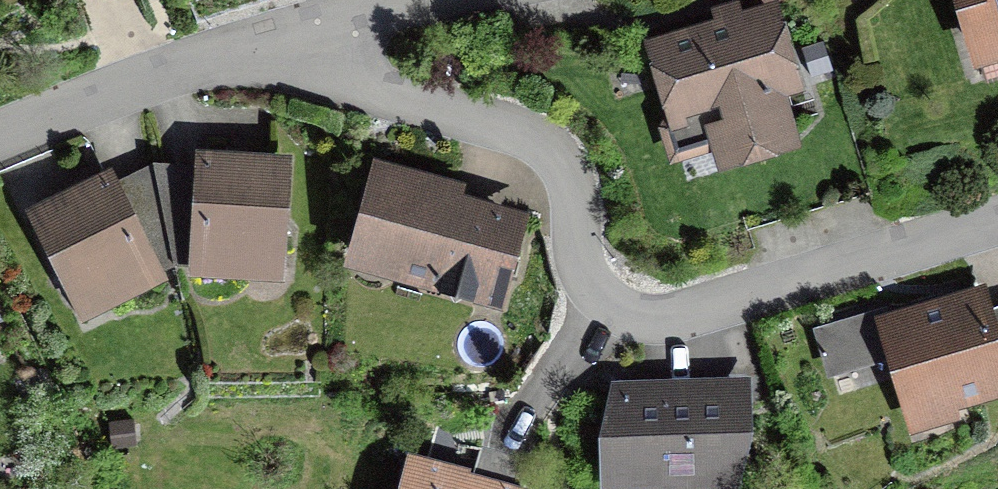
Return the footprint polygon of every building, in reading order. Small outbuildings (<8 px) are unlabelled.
[(977,57),(997,51),(997,0),(960,0),(977,57)] [(726,160),(789,141),(766,69),(787,63),(772,15),(751,21),(658,50),(679,118),(710,108),(726,160)] [(291,159),(195,154),(194,167),(188,272),(188,282),(284,287),(291,159)] [(174,271),(188,272),(194,167),(152,166),(118,184),(163,277),(174,271)] [(465,190),(379,166),(351,269),(499,310),(525,218),(462,201),(465,190)] [(112,173),(25,216),(80,329),(168,286),(163,277),(118,184),(112,173)] [(812,331),(827,382),(897,362),(912,415),(997,391),(997,311),(993,313),(986,288),(883,318),(881,311),(812,331)] [(612,384),(598,449),(599,488),(743,488),(754,446),(752,379),(612,384)] [(408,456),(399,488),(508,488),(470,479),(472,473),(408,456)]
